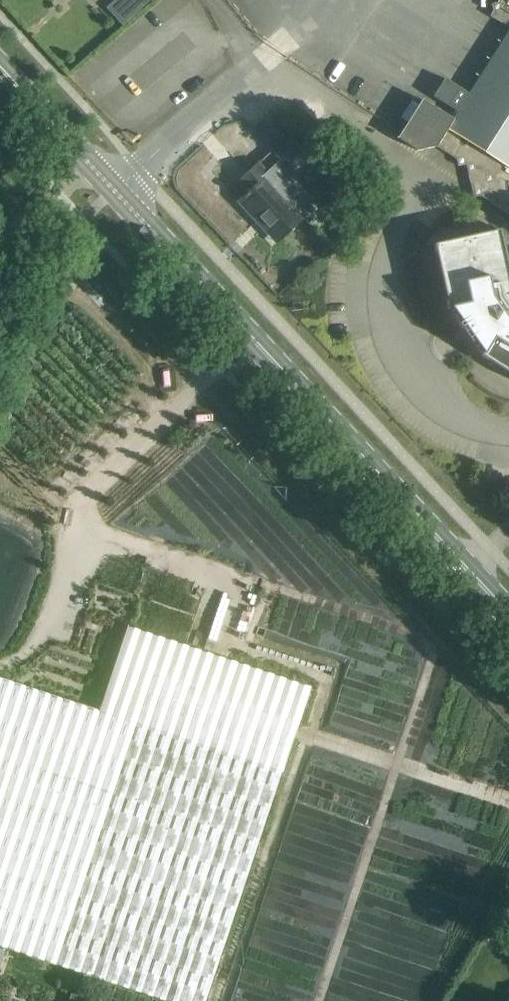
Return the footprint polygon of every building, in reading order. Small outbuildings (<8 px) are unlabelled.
[(116,15),(123,23),(148,0),(124,0),(128,4),(116,15)] [(508,1),(507,0),(501,0),(490,17),(508,28),(508,0),(508,1)] [(423,99),(409,120),(402,132),(398,137),(418,150),(437,146),(457,158),(458,165),(465,163),(467,172),(471,185),(474,197),(481,195),(508,213),(508,31),(471,94),(446,78),(435,97),(460,112),(455,119),(423,99)] [(272,111),(253,129),(271,149),(283,162),(302,144),(291,131),(272,111)] [(244,195),(239,201),(258,221),(261,218),(281,239),(304,217),(266,176),(266,175),(256,164),(237,182),(246,192),(243,195),(244,195)] [(449,310),(452,309),(483,351),(481,355),(508,373),(508,269),(500,229),(434,244),(449,310)] [(0,678),(0,946),(166,1000),(205,1000),(281,773),(311,687),(127,626),(98,711),(0,678)] [(70,996),(87,1000),(91,984),(75,980),(70,996)]
